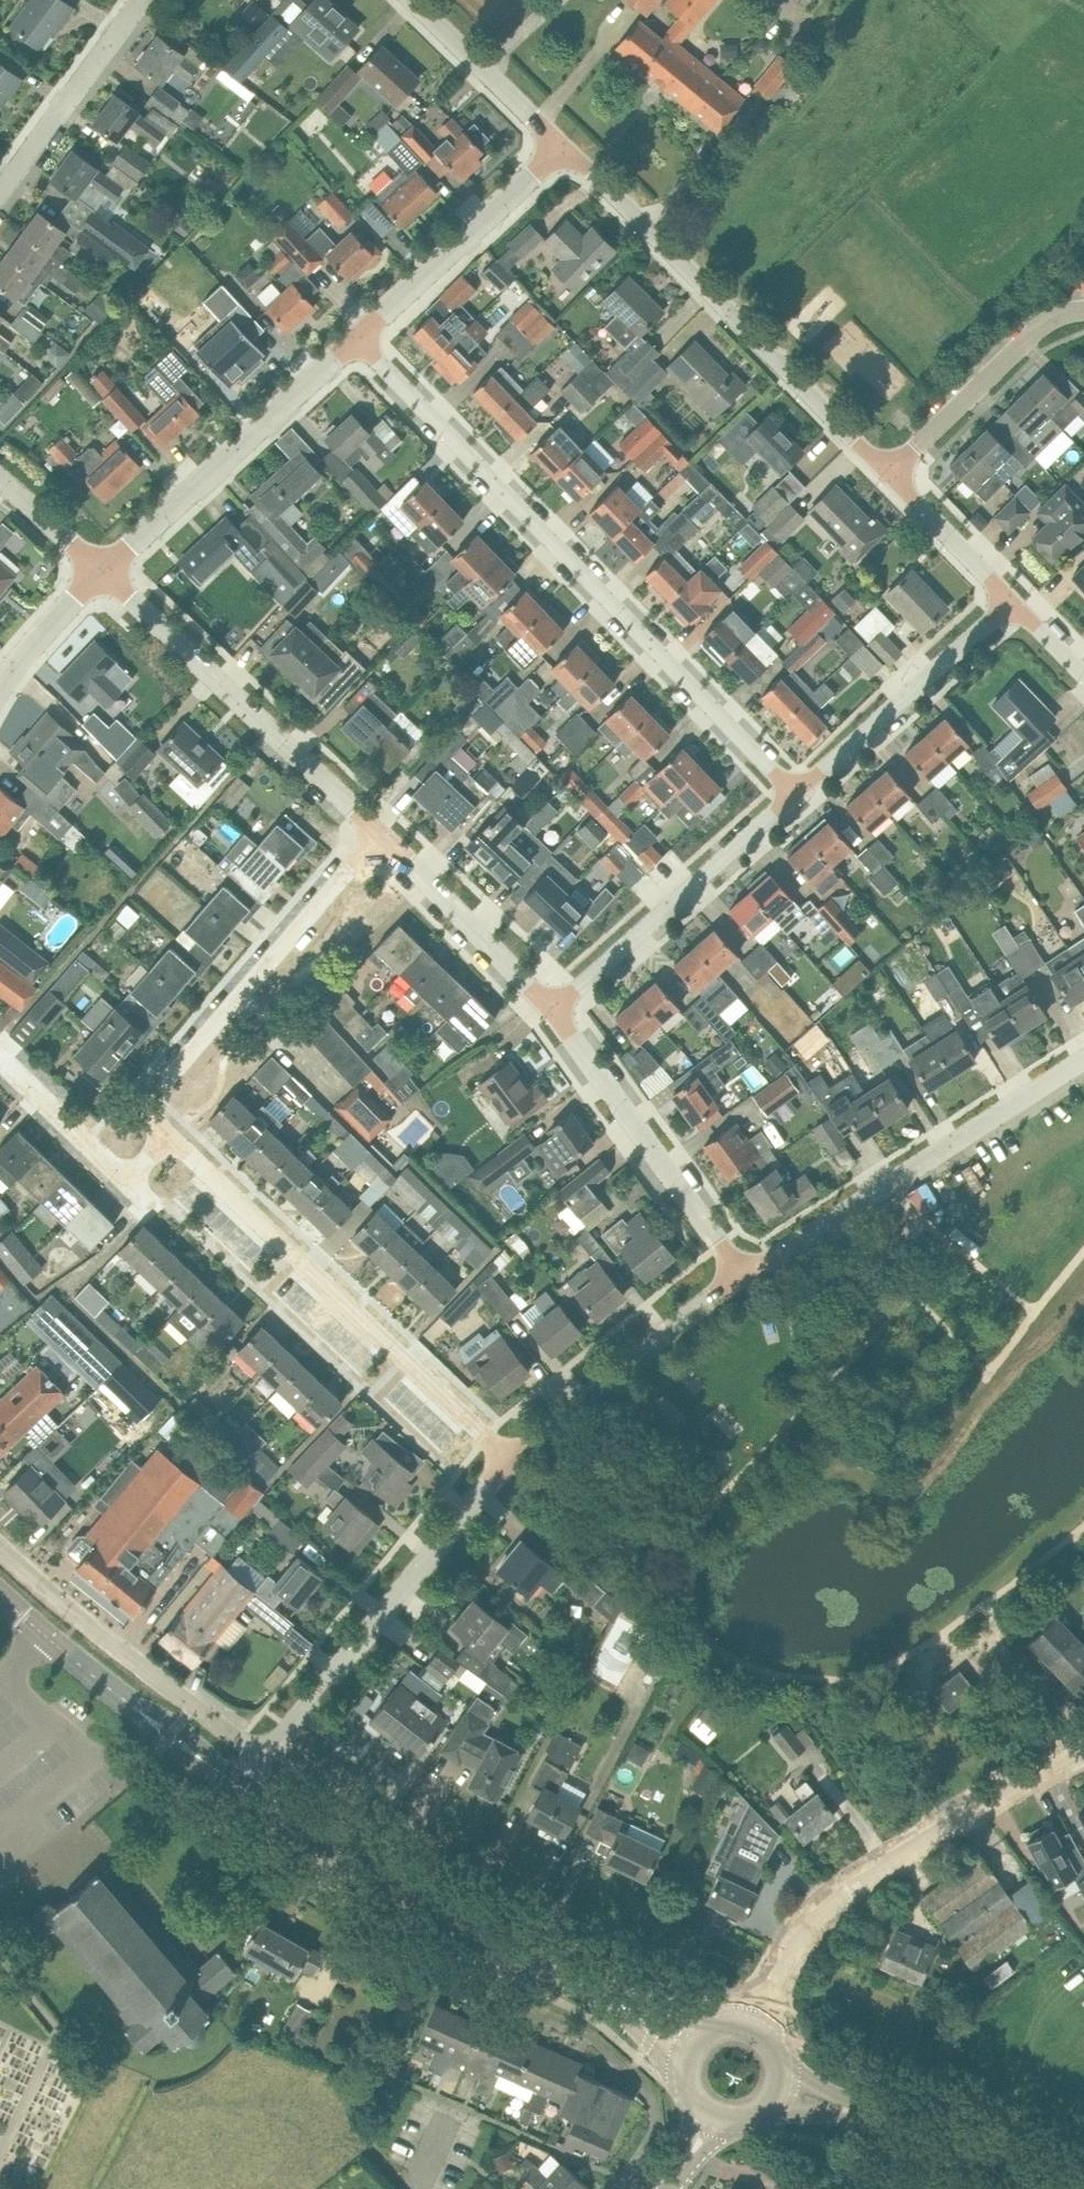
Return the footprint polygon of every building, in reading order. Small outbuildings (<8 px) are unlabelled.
[(22,34),(40,48),(56,26),(58,28),(73,7),(63,0),(31,0),(11,26),(22,34)] [(255,0),(252,0),(232,22),(247,36),(258,23),(261,26),(271,15),(255,0)] [(304,11),(296,20),(336,55),(358,29),(325,0),(314,0),(304,11)] [(665,4),(680,16),(662,38),(639,19),(616,47),(657,81),(684,48),(678,44),(714,0),(668,0),(665,4)] [(640,8),(647,0),(630,0),(640,8)] [(250,38),(223,70),(241,82),(247,75),(267,53),(273,58),(286,45),(280,40),(288,31),(271,15),(261,26),(263,27),(253,40),(250,38)] [(190,44),(183,54),(159,36),(138,64),(162,82),(173,68),(189,80),(199,67),(204,71),(212,61),(190,44)] [(396,103),(404,95),(419,79),(383,46),(360,70),(396,103)] [(657,81),(692,110),(719,77),(684,48),(657,81)] [(781,54),(755,85),(769,97),(795,66),(781,54)] [(4,97),(6,99),(21,78),(0,63),(0,102),(4,97)] [(346,67),(315,99),(329,112),(338,102),(359,79),(346,67)] [(692,110),(718,131),(744,99),(719,77),(692,110)] [(149,101),(192,131),(194,129),(204,116),(192,107),(190,109),(159,86),(149,101)] [(140,113),(133,107),(115,94),(94,122),(119,141),(129,127),(155,146),(164,133),(154,126),(155,125),(139,114),(140,113)] [(383,109),(366,125),(373,134),(391,117),(383,109)] [(411,123),(403,114),(392,124),(400,133),(411,123)] [(435,150),(457,175),(462,180),(475,168),(470,163),(483,151),(480,147),(489,138),(474,123),(465,132),(452,118),(441,130),(447,137),(437,147),(434,150),(435,150)] [(434,150),(437,147),(415,123),(403,134),(426,159),(435,150),(434,150)] [(374,196),(402,226),(438,193),(415,168),(423,162),(402,139),(387,152),(403,170),(374,196)] [(114,161),(139,179),(150,163),(126,145),(114,161)] [(106,195),(113,201),(123,187),(97,169),(98,168),(73,150),(52,178),(95,210),(106,195)] [(333,190),(318,204),(339,227),(346,221),(354,214),(333,190)] [(39,211),(22,233),(62,263),(71,250),(62,244),(61,246),(58,244),(67,232),(39,211)] [(96,216),(93,213),(82,227),(116,252),(135,267),(150,247),(121,226),(119,230),(99,215),(96,216)] [(290,220),(276,233),(311,272),(326,259),(308,240),(290,220)] [(575,288),(599,264),(615,249),(598,232),(588,242),(566,220),(546,240),(563,258),(554,267),(575,288)] [(507,270),(527,252),(543,237),(531,224),(510,244),(512,245),(497,259),(507,270)] [(107,264),(116,252),(82,227),(74,239),(75,240),(69,248),(93,266),(99,258),(107,264)] [(323,227),(308,240),(326,259),(328,257),(331,261),(346,277),(348,275),(359,265),(363,270),(382,253),(368,238),(364,242),(358,236),(353,231),(339,244),(323,227)] [(6,255),(34,276),(46,285),(62,263),(22,233),(6,255)] [(277,272),(289,285),(266,307),(288,330),(314,307),(307,299),(319,288),(273,239),(261,250),(269,259),(265,263),(276,274),(277,272)] [(0,263),(0,286),(7,291),(17,299),(18,298),(26,304),(27,303),(42,282),(34,276),(6,255),(0,263)] [(507,270),(497,259),(484,271),(502,291),(515,278),(507,270)] [(262,275),(249,262),(235,275),(247,288),(262,275)] [(451,315),(478,290),(463,274),(426,310),(431,316),(415,332),(437,356),(465,329),(451,315)] [(622,389),(653,358),(658,352),(640,334),(663,311),(628,276),(605,300),(618,312),(605,326),(628,350),(606,371),(615,381),(622,389)] [(220,319),(194,343),(200,349),(197,352),(207,363),(210,366),(228,386),(238,376),(242,380),(241,381),(242,381),(265,360),(265,359),(264,360),(260,356),(264,352),(252,339),(246,332),(247,332),(244,329),(243,329),(229,313),(240,303),(241,304),(242,303),(241,302),(241,303),(223,283),(203,301),(220,319)] [(111,287),(105,293),(112,300),(117,293),(111,287)] [(112,300),(105,293),(94,307),(100,312),(100,313),(97,316),(87,309),(84,312),(93,320),(92,321),(101,329),(121,308),(111,300),(112,300)] [(529,299),(510,317),(511,318),(523,331),(542,313),(529,299)] [(27,303),(19,314),(42,331),(50,319),(27,303)] [(180,310),(159,329),(177,349),(198,329),(180,310)] [(542,313),(523,331),(535,344),(536,345),(556,326),(542,313)] [(42,331),(19,314),(11,324),(34,341),(42,331)] [(460,380),(476,365),(478,363),(465,349),(485,329),(476,319),(465,329),(437,356),(460,380)] [(0,346),(6,350),(13,340),(0,331),(0,347),(0,346)] [(48,344),(48,354),(56,361),(67,348),(54,337),(48,344)] [(695,341),(679,356),(668,367),(715,415),(745,386),(732,373),(726,379),(708,361),(711,358),(695,341)] [(167,404),(145,425),(148,429),(163,445),(199,412),(197,409),(204,402),(180,376),(190,367),(175,351),(173,349),(155,366),(159,369),(146,381),(167,404)] [(668,374),(653,358),(622,389),(646,413),(649,410),(644,405),(647,403),(648,404),(656,397),(651,391),(668,374)] [(492,373),(490,376),(474,391),(497,416),(524,388),(503,366),(494,375),(492,373)] [(101,397),(131,431),(145,418),(100,370),(89,380),(103,395),(101,397)] [(561,390),(571,402),(592,381),(581,370),(561,390)] [(615,381),(606,371),(604,370),(592,381),(571,402),(582,413),(615,381)] [(12,390),(11,391),(21,399),(24,396),(28,400),(44,383),(43,382),(40,379),(32,372),(14,392),(12,390)] [(1063,429),(1080,412),(1083,416),(1083,394),(1081,391),(1070,402),(1067,398),(1069,397),(1044,372),(1025,391),(1063,429)] [(528,410),(536,402),(548,390),(536,377),(524,388),(497,416),(507,425),(500,432),(512,444),(519,438),(520,439),(538,421),(528,410)] [(2,420),(21,399),(11,391),(0,403),(0,419),(2,420)] [(1012,434),(1035,457),(1063,429),(1025,391),(1007,409),(1022,425),(1012,434)] [(749,410),(720,438),(733,453),(743,463),(760,447),(783,471),(786,467),(802,452),(768,417),(761,423),(749,410)] [(352,413),(338,426),(334,423),(325,431),(328,435),(326,437),(352,466),(366,453),(369,457),(375,452),(385,464),(396,453),(386,442),(372,426),(367,430),(352,413)] [(633,459),(661,431),(647,417),(619,445),(633,459)] [(550,434),(548,436),(532,451),(555,475),(583,448),(594,438),(581,424),(560,444),(550,434)] [(969,446),(1004,482),(1009,477),(1022,464),(1025,467),(1035,457),(1012,434),(1003,443),(988,428),(969,446)] [(661,431),(633,459),(645,472),(664,453),(673,463),(683,454),(661,431)] [(116,440),(101,454),(95,447),(89,447),(79,456),(62,437),(49,449),(79,481),(84,476),(105,499),(140,466),(116,440)] [(713,442),(693,461),(704,473),(724,454),(713,442)] [(1004,482),(969,446),(950,465),(983,499),(992,490),(994,492),(1004,482)] [(583,448),(555,475),(578,499),(606,472),(583,448)] [(253,512),(252,513),(312,579),(331,559),(323,550),(325,548),(315,537),(307,544),(278,513),(321,474),(300,451),(252,495),(257,502),(251,508),(245,502),(244,502),(253,512)] [(640,509),(613,536),(636,560),(652,544),(654,542),(653,541),(661,534),(668,541),(689,520),(710,500),(720,491),(704,474),(691,461),(680,471),(699,492),(678,513),(675,510),(658,527),(649,518),(659,508),(656,505),(650,499),(643,506),(640,509)] [(357,468),(343,482),(374,514),(375,513),(387,500),(357,468)] [(414,490),(411,493),(412,494),(401,505),(410,514),(402,523),(411,532),(444,501),(426,483),(427,481),(426,480),(415,491),(414,490)] [(1034,535),(1056,557),(1069,545),(1072,548),(1083,537),(1080,533),(1083,530),(1083,515),(1081,512),(1083,510),(1083,502),(1077,495),(1066,483),(1059,490),(1043,505),(1036,512),(1047,523),(1034,535)] [(617,485),(606,497),(590,512),(613,536),(640,509),(617,485)] [(1016,495),(1032,511),(1042,501),(1026,485),(1016,494),(1016,495)] [(836,486),(820,501),(811,510),(844,544),(841,548),(854,561),(869,545),(885,530),(872,517),(869,520),(836,486)] [(748,521),(757,530),(787,501),(774,487),(754,507),(750,503),(740,512),(748,521)] [(720,491),(710,500),(714,504),(719,508),(739,529),(748,521),(740,512),(720,491)] [(1032,511),(1016,495),(993,516),(1009,533),(1032,511)] [(444,501),(411,532),(421,542),(430,552),(439,544),(450,533),(451,534),(454,531),(453,530),(464,519),(463,518),(462,520),(444,501)] [(782,541),(805,519),(791,504),(762,532),(774,544),(780,539),(782,541)] [(311,581),(312,579),(252,513),(236,527),(228,517),(181,561),(199,581),(236,548),(229,540),(238,531),(268,562),(259,571),(284,597),(306,576),(311,581)] [(689,520),(668,541),(675,548),(676,548),(677,549),(698,528),(689,520)] [(453,576),(445,583),(455,593),(464,584),(495,554),(477,536),(479,535),(478,534),(467,544),(466,543),(463,546),(464,547),(452,558),(461,567),(453,576)] [(377,565),(352,540),(342,551),(348,557),(346,558),(360,573),(360,572),(364,576),(366,574),(368,575),(377,565)] [(778,551),(767,540),(741,566),(751,576),(759,569),(760,570),(778,551)] [(664,556),(646,574),(669,597),(698,570),(677,549),(676,548),(675,548),(665,557),(664,556)] [(793,595),(807,581),(778,551),(760,570),(775,585),(788,599),(793,595)] [(501,586),(502,588),(505,584),(504,583),(520,568),(509,556),(502,562),(495,554),(464,584),(483,604),(501,586)] [(686,624),(691,620),(692,621),(711,604),(708,601),(722,588),(713,579),(726,567),(714,555),(698,570),(669,597),(679,608),(675,612),(686,624)] [(377,565),(368,575),(384,591),(394,582),(387,575),(397,565),(388,556),(378,566),(377,565)] [(7,586),(10,582),(1,573),(7,566),(0,560),(0,594),(7,586)] [(1073,575),(1083,586),(1083,565),(1073,575)] [(887,594),(923,631),(948,607),(911,570),(887,594)] [(294,615),(318,590),(308,581),(296,592),(295,591),(282,605),(294,615)] [(804,641),(833,613),(836,610),(807,581),(793,595),(809,610),(791,628),(804,641)] [(846,585),(833,599),(847,612),(860,599),(846,585)] [(506,647),(508,646),(545,610),(542,606),(540,607),(537,604),(541,600),(529,587),(515,601),(514,600),(511,603),(512,604),(501,614),(510,623),(496,637),(506,647)] [(417,631),(420,628),(429,619),(428,619),(437,610),(430,602),(421,611),(413,602),(403,611),(413,621),(410,624),(415,629),(417,631)] [(508,646),(507,646),(525,665),(538,653),(549,643),(550,644),(554,641),(553,640),(569,624),(559,613),(554,615),(551,612),(554,609),(550,604),(545,610),(508,646)] [(728,658),(755,631),(734,610),(725,619),(723,617),(705,634),(707,636),(703,643),(702,644),(721,664),(728,658)] [(833,613),(804,641),(805,642),(793,654),(803,664),(844,624),(833,613)] [(309,620),(300,630),(286,617),(258,648),(259,649),(260,648),(269,657),(273,651),(294,671),(327,635),(325,634),(309,620)] [(444,635),(442,638),(452,648),(468,633),(457,622),(444,635)] [(392,644),(383,653),(392,661),(400,652),(404,655),(420,639),(422,637),(415,629),(410,624),(391,643),(392,644)] [(452,648),(445,654),(456,665),(462,658),(465,656),(484,637),(483,636),(474,626),(468,633),(452,648)] [(751,682),(766,666),(768,664),(767,663),(776,653),(755,631),(728,658),(751,682)] [(870,642),(887,660),(890,663),(901,652),(881,631),(870,642)] [(328,637),(327,635),(294,671),(306,681),(303,684),(312,693),(310,695),(322,707),(361,664),(345,649),(343,651),(328,637)] [(552,668),(561,677),(552,686),(562,696),(595,664),(602,658),(598,654),(595,657),(592,653),(592,648),(582,639),(566,654),(565,653),(562,656),(563,657),(552,668)] [(91,688),(108,705),(122,690),(105,673),(117,661),(95,641),(59,680),(80,700),(91,688)] [(851,656),(871,677),(883,664),(863,644),(851,656)] [(595,664),(562,696),(558,700),(567,710),(580,697),(590,707),(601,696),(602,697),(605,694),(604,693),(615,683),(614,682),(613,683),(595,664)] [(763,694),(786,718),(815,690),(794,669),(783,680),(781,677),(763,694)] [(497,707),(519,687),(508,675),(494,688),(479,673),(471,680),(468,683),(473,688),(472,689),(484,702),(485,701),(494,710),(497,707)] [(522,734),(531,725),(518,712),(541,689),(529,677),(519,687),(497,707),(507,717),(503,720),(519,736),(522,734)] [(341,725),(366,748),(388,724),(396,714),(373,692),(378,687),(369,678),(344,705),(353,713),(341,725)] [(1030,741),(1055,718),(1039,701),(1038,702),(1019,682),(1020,681),(1018,680),(994,704),(1030,741)] [(824,681),(815,690),(786,718),(809,742),(827,725),(815,712),(835,693),(824,681)] [(607,719),(599,726),(617,746),(625,738),(649,715),(632,696),(633,695),(632,694),(621,705),(620,704),(617,707),(618,708),(607,719)] [(484,702),(466,720),(431,754),(442,764),(482,724),(491,732),(503,721),(484,702)] [(578,711),(556,733),(566,744),(588,722),(578,711)] [(31,784),(30,785),(58,810),(77,789),(61,774),(73,761),(97,781),(105,771),(95,762),(98,759),(86,749),(87,748),(73,736),(74,735),(48,713),(13,752),(46,781),(39,790),(31,784)] [(626,756),(635,748),(644,757),(655,747),(656,748),(660,745),(658,744),(672,730),(660,718),(656,722),(653,718),(655,717),(651,713),(625,738),(616,746),(626,756)] [(969,742),(961,733),(946,717),(926,735),(948,761),(969,742)] [(110,748),(129,728),(119,718),(100,738),(110,748)] [(183,722),(168,738),(159,748),(198,784),(222,758),(183,722)] [(588,722),(566,744),(577,754),(584,747),(598,733),(588,722)] [(411,746),(388,724),(366,748),(390,770),(401,758),(410,767),(435,740),(425,731),(411,746)] [(531,725),(522,734),(538,751),(548,742),(531,725)] [(948,761),(926,735),(905,753),(928,779),(948,761)] [(140,738),(117,762),(135,778),(157,754),(140,738)] [(997,762),(998,764),(997,764),(1005,775),(1009,781),(1037,756),(1021,739),(997,762)] [(997,764),(998,764),(997,762),(984,743),(972,751),(985,770),(994,783),(1005,775),(997,764)] [(661,775),(653,783),(662,792),(653,800),(660,807),(701,768),(694,761),(698,757),(686,745),(683,747),(672,758),(671,757),(668,760),(669,761),(658,772),(661,775)] [(542,776),(550,768),(538,756),(530,764),(542,776)] [(1039,787),(1028,795),(1038,808),(1066,787),(1048,761),(1030,774),(1039,787)] [(455,764),(445,775),(437,767),(426,779),(424,778),(422,781),(423,782),(413,792),(414,793),(415,792),(434,809),(466,775),(455,764)] [(701,768),(660,807),(670,818),(687,801),(696,811),(721,787),(719,786),(718,787),(701,768)] [(911,795),(902,785),(888,769),(867,787),(890,813),(911,795)] [(469,772),(466,775),(434,809),(453,827),(451,829),(452,830),(458,824),(466,831),(497,798),(469,772)] [(214,804),(226,814),(251,786),(238,775),(214,804)] [(583,779),(570,791),(587,807),(599,795),(583,779)] [(610,806),(597,818),(610,832),(622,820),(618,816),(621,813),(628,806),(629,807),(648,789),(638,779),(619,797),(610,806)] [(471,844),(490,862),(525,825),(507,808),(520,793),(510,784),(497,798),(466,831),(474,839),(468,845),(469,846),(471,844)] [(1,835),(11,823),(18,828),(18,829),(19,828),(31,812),(41,821),(44,823),(76,851),(88,838),(58,810),(30,785),(29,786),(18,799),(0,785),(0,834),(1,835)] [(937,785),(928,793),(944,811),(953,803),(937,785)] [(890,813),(867,787),(847,805),(870,831),(890,813)] [(130,805),(128,807),(157,836),(173,820),(145,792),(130,805)] [(933,821),(944,811),(928,793),(917,803),(933,821)] [(540,864),(522,847),(559,810),(549,800),(533,816),(525,825),(490,862),(508,879),(507,881),(508,882),(513,876),(522,884),(525,880),(540,864)] [(286,813),(258,844),(284,867),(302,845),(307,850),(315,841),(317,842),(318,841),(286,813)] [(817,825),(807,834),(810,838),(808,839),(832,865),(852,846),(829,821),(820,829),(817,825)] [(637,829),(625,841),(638,855),(650,844),(657,837),(644,823),(637,829)] [(207,837),(195,826),(187,836),(199,847),(207,837)] [(1045,840),(1037,828),(1025,836),(1033,848),(1045,840)] [(895,856),(878,838),(868,847),(884,865),(895,856)] [(844,879),(832,865),(808,839),(800,847),(797,843),(787,851),(791,855),(788,857),(824,897),(844,879)] [(621,844),(619,841),(600,858),(616,874),(635,857),(621,844)] [(225,869),(244,886),(262,902),(271,892),(266,887),(284,867),(258,844),(239,866),(233,860),(225,869)] [(650,844),(638,855),(651,867),(662,856),(650,844)] [(899,881),(884,865),(868,847),(858,856),(874,873),(869,877),(885,894),(899,881)] [(41,866),(23,852),(14,863),(43,886),(50,878),(39,870),(41,866)] [(550,853),(540,864),(525,880),(533,887),(524,897),(525,898),(527,896),(546,914),(575,882),(578,879),(550,853)] [(14,867),(0,856),(0,886),(14,867)] [(801,907),(770,873),(761,881),(758,877),(748,886),(752,890),(750,891),(773,917),(788,933),(807,916),(823,933),(833,924),(818,908),(810,899),(801,907)] [(594,900),(575,882),(546,914),(564,931),(562,933),(563,934),(586,911),(593,918),(615,895),(606,886),(594,900)] [(205,906),(230,929),(248,908),(253,912),(262,902),(244,886),(235,896),(223,886),(205,906)] [(906,896),(900,890),(892,897),(898,903),(906,896)] [(773,917),(750,891),(730,909),(753,935),(773,917)] [(862,932),(830,897),(818,908),(833,924),(849,943),(862,932)] [(140,914),(128,903),(116,916),(128,927),(140,914)] [(1076,910),(1083,922),(1083,904),(1076,910)] [(186,927),(178,937),(190,948),(208,964),(217,954),(212,950),(220,940),(230,929),(205,906),(186,927)] [(0,921),(0,922),(0,956),(34,982),(51,961),(0,921)] [(388,961),(399,972),(424,947),(399,923),(369,956),(381,968),(388,961)] [(738,954),(730,944),(715,928),(695,946),(718,972),(738,954)] [(1034,970),(1046,962),(1071,1003),(1081,996),(1080,995),(1083,993),(1083,972),(1068,947),(1046,961),(1025,929),(1013,937),(1019,946),(1034,970)] [(1068,947),(1083,972),(1083,937),(1068,947)] [(762,942),(751,951),(767,969),(770,973),(780,983),(782,981),(790,974),(782,964),(762,942)] [(739,995),(718,972),(695,946),(675,964),(697,990),(699,989),(703,994),(693,1003),(710,1022),(721,1034),(731,1025),(720,1013),(739,995)] [(1017,969),(993,984),(1021,1028),(1035,1020),(1036,1021),(1045,1014),(1025,982),(1023,977),(1034,970),(1019,946),(1013,950),(1007,953),(1017,969)] [(448,970),(424,947),(399,972),(412,984),(404,992),(416,1003),(423,995),(448,970)] [(208,964),(190,948),(181,958),(169,948),(151,968),(176,990),(194,970),(200,974),(208,964)] [(84,951),(78,958),(90,968),(95,962),(96,961),(84,951)] [(751,951),(741,960),(765,986),(774,997),(784,988),(780,983),(770,973),(767,969),(751,951)] [(20,1008),(21,1009),(36,987),(0,960),(0,994),(20,1008)] [(1008,1036),(1021,1028),(993,984),(971,999),(948,964),(937,971),(950,991),(965,1014),(975,1008),(980,1016),(981,1015),(999,1044),(1009,1038),(1008,1036)] [(158,1012),(176,990),(151,968),(124,999),(154,1026),(163,1016),(158,1012)] [(448,970),(423,995),(447,1018),(472,993),(448,970)] [(657,980),(636,998),(659,1024),(680,1006),(657,980)] [(346,990),(340,985),(324,1001),(346,1026),(361,1012),(353,1004),(357,1001),(347,989),(346,990)] [(44,1030),(65,1005),(49,991),(27,1016),(44,1030)] [(965,1014),(950,991),(938,998),(953,1022),(965,1014)] [(496,1016),(472,993),(447,1018),(436,1030),(458,1051),(467,1042),(470,1044),(496,1016)] [(97,1030),(122,1052),(140,1032),(145,1036),(154,1026),(124,999),(115,1010),(101,997),(81,1020),(95,1032),(97,1030)] [(639,1042),(659,1024),(636,998),(616,1016),(639,1042)] [(700,1031),(710,1022),(693,1003),(683,1012),(700,1031)] [(309,1037),(328,1020),(317,1009),(300,1027),(309,1037)] [(361,1012),(346,1026),(368,1050),(380,1040),(386,1033),(377,1023),(373,1027),(361,1012)] [(336,1030),(332,1025),(328,1020),(309,1037),(318,1047),(336,1030)] [(894,1059),(879,1036),(870,1022),(851,1034),(861,1049),(868,1044),(882,1067),(894,1059)] [(906,1052),(911,1059),(929,1088),(939,1082),(938,1081),(952,1073),(934,1044),(927,1033),(904,1048),(891,1028),(879,1036),(894,1059),(906,1052)] [(97,1030),(95,1032),(77,1053),(89,1064),(82,1072),(101,1090),(102,1088),(101,1087),(109,1078),(104,1074),(122,1052),(97,1030)] [(326,1057),(345,1040),(336,1030),(318,1047),(326,1057)] [(975,1059),(964,1041),(957,1030),(934,1044),(952,1073),(965,1064),(966,1065),(975,1059)] [(741,1051),(732,1039),(710,1054),(719,1067),(741,1051)] [(335,1067),(354,1050),(345,1040),(326,1057),(335,1067)] [(374,1057),(382,1066),(391,1076),(405,1064),(388,1044),(374,1057)] [(650,1074),(660,1064),(645,1046),(634,1056),(650,1074)] [(344,1077),(363,1060),(354,1050),(335,1067),(344,1077)] [(265,1063),(266,1063),(285,1082),(292,1075),(272,1056),(265,1063)] [(353,1087),(354,1086),(371,1069),(363,1060),(344,1077),(353,1087)] [(508,1062),(491,1076),(479,1085),(507,1123),(509,1122),(512,1125),(548,1097),(539,1085),(531,1091),(508,1062)] [(405,1064),(391,1076),(399,1085),(410,1076),(413,1073),(405,1064)] [(805,1077),(796,1065),(755,1096),(769,1114),(801,1091),(799,1089),(808,1082),(805,1077)] [(724,1115),(717,1105),(710,1095),(725,1084),(712,1066),(673,1094),(694,1122),(695,1121),(702,1130),(724,1115)] [(292,1075),(285,1082),(297,1093),(294,1097),(302,1105),(305,1101),(312,1094),(292,1075)] [(908,1107),(896,1089),(889,1077),(866,1092),(884,1121),(898,1113),(898,1114),(908,1107)] [(360,1086),(338,1109),(372,1143),(394,1120),(360,1086)] [(884,1121),(866,1092),(843,1107),(862,1137),(872,1131),(871,1130),(884,1121)] [(254,1114),(235,1095),(234,1094),(210,1119),(230,1138),(254,1114)] [(312,1094),(305,1101),(324,1121),(331,1114),(329,1111),(312,1094)] [(242,1150),(250,1157),(274,1133),(283,1123),(264,1104),(254,1114),(230,1138),(234,1142),(231,1146),(231,1147),(232,1146),(239,1153),(242,1150)] [(593,1143),(583,1130),(587,1127),(578,1115),(575,1114),(573,1116),(571,1113),(549,1129),(553,1135),(539,1145),(560,1172),(576,1160),(575,1159),(574,1160),(572,1158),(593,1143)] [(324,1121),(344,1140),(350,1133),(331,1114),(324,1121)] [(844,1143),(827,1117),(816,1125),(833,1150),(844,1143)] [(736,1122),(723,1131),(705,1144),(729,1178),(752,1162),(751,1160),(771,1145),(761,1130),(748,1140),(736,1122)] [(43,1153),(19,1129),(0,1148),(0,1177),(10,1187),(19,1177),(43,1153)] [(274,1133),(250,1157),(270,1176),(293,1152),(285,1144),(274,1133)] [(350,1133),(344,1140),(356,1153),(362,1158),(369,1151),(350,1133)] [(402,1165),(412,1153),(388,1134),(379,1147),(402,1165)] [(494,1158),(504,1170),(535,1146),(525,1134),(494,1158)] [(362,1158),(379,1175),(359,1196),(369,1206),(396,1178),(390,1172),(369,1151),(362,1158)] [(293,1152),(270,1176),(289,1195),(313,1171),(293,1152)] [(43,1153),(19,1177),(43,1200),(67,1176),(43,1153)] [(600,1157),(583,1170),(558,1189),(580,1216),(601,1200),(591,1186),(611,1171),(600,1157)] [(433,1192),(413,1173),(407,1167),(401,1173),(407,1179),(406,1180),(427,1199),(433,1192)] [(817,1190),(806,1174),(788,1187),(775,1168),(747,1188),(768,1217),(791,1201),(794,1206),(817,1190)] [(289,1195),(309,1214),(340,1181),(333,1174),(325,1182),(313,1171),(289,1195)] [(67,1176),(43,1200),(36,1208),(45,1217),(52,1209),(67,1223),(91,1199),(67,1176)] [(332,1190),(309,1214),(329,1234),(340,1223),(353,1209),(337,1194),(332,1190)] [(427,1199),(447,1218),(453,1211),(433,1192),(427,1199)] [(1,1196),(0,1197),(0,1217),(10,1209),(1,1196)] [(91,1199),(67,1223),(91,1247),(115,1222),(91,1199)] [(353,1236),(373,1255),(405,1222),(385,1202),(353,1236)] [(453,1211),(447,1218),(441,1224),(459,1242),(465,1236),(466,1237),(473,1230),(453,1211)] [(674,1254),(641,1214),(629,1224),(623,1217),(603,1233),(618,1252),(623,1248),(646,1277),(674,1254)] [(425,1241),(405,1222),(373,1255),(393,1274),(417,1249),(425,1241)] [(165,1245),(144,1225),(121,1250),(141,1270),(165,1245)] [(585,1225),(575,1234),(591,1254),(602,1245),(585,1225)] [(493,1249),(473,1230),(466,1237),(486,1256),(493,1249)] [(161,1288),(184,1263),(165,1245),(141,1270),(161,1288)] [(8,1260),(16,1271),(33,1258),(24,1247),(8,1260)] [(393,1274),(413,1293),(436,1268),(417,1249),(393,1274)] [(505,1249),(473,1281),(483,1293),(484,1292),(507,1321),(520,1310),(493,1276),(512,1256),(505,1249)] [(25,1282),(41,1269),(33,1258),(16,1271),(25,1282)] [(184,1263),(161,1288),(181,1307),(204,1282),(184,1263)] [(576,1290),(583,1299),(597,1317),(624,1294),(599,1263),(590,1270),(586,1265),(559,1288),(567,1298),(576,1290)] [(11,1279),(0,1265),(0,1288),(11,1279)] [(456,1287),(436,1268),(413,1293),(433,1312),(456,1287)] [(97,1317),(103,1310),(85,1292),(94,1283),(92,1281),(76,1298),(97,1317)] [(483,1293),(473,1281),(440,1315),(451,1326),(483,1293)] [(181,1307),(168,1320),(188,1338),(200,1325),(224,1300),(204,1282),(181,1307)] [(531,1326),(539,1335),(553,1352),(580,1330),(559,1304),(558,1305),(546,1290),(534,1300),(536,1302),(522,1314),(531,1326)] [(52,1293),(32,1313),(30,1311),(14,1324),(19,1329),(35,1316),(103,1382),(123,1361),(52,1293)] [(212,1345),(216,1341),(221,1345),(244,1320),(224,1300),(200,1325),(186,1340),(192,1346),(212,1345)] [(116,1335),(123,1328),(103,1310),(97,1317),(116,1335)] [(239,1350),(259,1369),(283,1344),(262,1325),(239,1350)] [(143,1347),(123,1328),(116,1335),(136,1354),(143,1347)] [(528,1372),(529,1371),(501,1335),(467,1361),(484,1382),(489,1378),(502,1393),(503,1391),(503,1390),(527,1371),(528,1372)] [(283,1344),(259,1369),(279,1388),(303,1363),(283,1344)] [(136,1354),(155,1373),(162,1366),(143,1347),(136,1354)] [(11,1374),(24,1362),(14,1349),(0,1361),(0,1362),(11,1374)] [(299,1407),(322,1382),(303,1363),(279,1388),(299,1407)] [(65,1393),(38,1364),(0,1401),(0,1455),(65,1393)] [(123,1364),(99,1386),(115,1402),(119,1398),(142,1420),(161,1401),(123,1364)] [(299,1407),(318,1425),(319,1426),(343,1401),(322,1382),(299,1407)] [(113,1402),(98,1386),(57,1426),(72,1441),(113,1402)] [(196,1398),(189,1405),(208,1423),(215,1416),(196,1398)] [(215,1416),(208,1423),(228,1442),(235,1434),(215,1416)] [(235,1434),(228,1442),(248,1460),(261,1447),(267,1440),(247,1422),(235,1434)] [(346,1446),(339,1439),(328,1429),(310,1448),(327,1465),(346,1446)] [(364,1478),(379,1491),(396,1505),(412,1485),(404,1478),(411,1469),(401,1461),(409,1450),(383,1429),(375,1440),(374,1440),(365,1451),(378,1461),(364,1478)] [(196,1539),(214,1553),(264,1492),(243,1475),(222,1501),(158,1447),(142,1466),(132,1458),(100,1496),(111,1505),(88,1533),(90,1534),(87,1538),(85,1536),(79,1537),(70,1548),(71,1554),(81,1562),(76,1569),(134,1616),(156,1589),(156,1588),(196,1539)] [(261,1447),(248,1460),(269,1480),(276,1473),(282,1467),(261,1447)] [(303,1492),(308,1485),(327,1465),(310,1448),(290,1468),(261,1500),(269,1507),(269,1506),(270,1506),(292,1483),(303,1492)] [(37,1526),(53,1511),(65,1500),(32,1465),(5,1492),(6,1493),(9,1491),(25,1508),(22,1510),(37,1526)] [(325,1525),(332,1531),(349,1544),(350,1544),(358,1551),(372,1534),(364,1527),(372,1517),(348,1497),(347,1498),(335,1488),(327,1498),(339,1508),(325,1525)] [(268,1533),(294,1553),(306,1537),(281,1517),(268,1533)] [(553,1565),(522,1540),(499,1568),(528,1593),(540,1578),(551,1588),(563,1574),(568,1578),(565,1581),(592,1605),(593,1604),(614,1621),(624,1604),(563,1553),(553,1565)] [(275,1606),(283,1596),(298,1608),(324,1576),(299,1555),(278,1581),(268,1573),(255,1590),(275,1606)] [(216,1572),(161,1638),(194,1665),(215,1639),(234,1615),(246,1601),(255,1590),(223,1563),(216,1572)] [(515,1647),(527,1632),(511,1620),(506,1626),(474,1599),(454,1624),(471,1639),(467,1643),(483,1656),(501,1635),(515,1647)] [(1029,1641),(1048,1661),(1075,1634),(1056,1615),(1029,1641)] [(610,1633),(595,1660),(599,1663),(615,1671),(624,1677),(639,1650),(634,1647),(642,1633),(619,1620),(611,1633),(610,1633)] [(1048,1661),(1066,1680),(1083,1662),(1083,1643),(1075,1634),(1048,1661)] [(445,1682),(461,1663),(441,1649),(426,1666),(445,1682)] [(390,1668),(399,1674),(410,1660),(402,1653),(390,1668)] [(486,1659),(476,1674),(487,1681),(502,1692),(511,1699),(521,1686),(512,1679),(512,1678),(496,1665),(497,1664),(493,1661),(492,1662),(491,1662),(486,1659)] [(1066,1680),(1083,1698),(1083,1662),(1066,1680)] [(369,1722),(386,1735),(428,1682),(411,1669),(369,1722)] [(976,1689),(974,1686),(960,1669),(933,1691),(949,1711),(976,1689)] [(441,1693),(428,1682),(386,1735),(392,1739),(396,1733),(421,1752),(419,1755),(420,1755),(448,1720),(431,1706),(441,1693)] [(690,1726),(708,1741),(716,1731),(717,1732),(727,1721),(708,1704),(698,1716),(699,1717),(690,1726)] [(482,1732),(488,1723),(468,1709),(440,1749),(460,1763),(465,1756),(480,1764),(470,1783),(480,1789),(479,1791),(494,1799),(495,1797),(497,1798),(506,1781),(509,1783),(517,1770),(513,1768),(522,1751),(495,1736),(494,1738),(482,1732)] [(787,1723),(772,1735),(792,1759),(815,1741),(804,1727),(796,1734),(787,1723)] [(545,1759),(542,1765),(531,1784),(543,1790),(529,1815),(564,1834),(579,1807),(555,1794),(568,1771),(583,1744),(556,1730),(546,1749),(551,1751),(546,1760),(545,1759)] [(698,1748),(690,1744),(682,1759),(690,1763),(698,1748)] [(704,1762),(692,1784),(708,1794),(716,1781),(721,1772),(704,1762)] [(835,1814),(821,1796),(818,1793),(807,1779),(795,1789),(806,1802),(787,1818),(804,1839),(835,1814)] [(752,1881),(755,1883),(776,1839),(772,1837),(776,1829),(754,1808),(746,1824),(744,1823),(708,1899),(743,1916),(756,1891),(749,1887),(752,1881)] [(598,1809),(598,1810),(588,1830),(604,1837),(607,1831),(616,1836),(606,1857),(632,1870),(634,1866),(647,1872),(645,1876),(646,1877),(659,1852),(666,1838),(631,1822),(631,1823),(615,1815),(614,1817),(598,1809)] [(1027,1840),(1042,1867),(1044,1865),(1055,1885),(1076,1874),(1079,1879),(1077,1880),(1083,1892),(1083,1858),(1070,1832),(1058,1838),(1052,1827),(1047,1829),(1044,1824),(1030,1833),(1032,1838),(1027,1840)] [(1032,1924),(994,1872),(981,1854),(921,1897),(972,1967),(1032,1924)] [(177,2043),(184,2037),(185,2038),(186,2039),(188,2040),(190,2041),(192,2041),(194,2041),(197,2041),(199,2041),(200,2040),(202,2039),(204,2037),(205,2034),(206,2033),(207,2030),(207,2028),(207,2026),(206,2024),(205,2022),(204,2020),(212,2013),(201,2000),(236,1971),(219,1951),(199,1968),(188,1954),(184,1957),(109,1868),(100,1876),(98,1873),(58,1907),(49,1903),(40,1906),(35,1914),(38,1924),(47,1928),(56,1926),(125,2007),(121,2010),(133,2024),(127,2029),(144,2049),(166,2030),(177,2043)] [(937,1944),(897,1926),(901,1918),(900,1918),(880,1962),(922,1981),(941,1936),(940,1936),(937,1944)] [(259,1920),(244,1946),(296,1976),(302,1965),(316,1973),(326,1955),(311,1947),(310,1949),(259,1920)] [(301,2025),(310,2009),(298,2003),(283,2029),(304,2041),(310,2030),(301,2025)] [(427,2068),(434,2071),(460,2014),(435,2003),(418,2042),(435,2049),(427,2068)] [(460,2014),(434,2071),(442,2075),(450,2056),(467,2064),(484,2025),(460,2014)] [(475,2089),(483,2093),(508,2036),(508,2035),(484,2025),(467,2064),(483,2071),(475,2089)] [(508,2036),(483,2093),(490,2096),(501,2073),(517,2080),(534,2041),(510,2030),(508,2035),(508,2036)] [(525,2106),(533,2109),(558,2052),(534,2041),(517,2080),(533,2087),(525,2106)] [(549,2094),(565,2101),(566,2102),(579,2072),(583,2063),(558,2052),(533,2109),(541,2113),(549,2094)] [(586,2146),(606,2155),(632,2095),(611,2086),(610,2088),(598,2083),(599,2081),(579,2072),(566,2102),(565,2101),(560,2111),(575,2117),(563,2144),(583,2153),(586,2146)] [(528,2168),(551,2188),(592,2188),(561,2162),(548,2175),(533,2162),(528,2168)] [(522,2175),(537,2188),(536,2188),(551,2188),(528,2168),(525,2171),(522,2175)]
